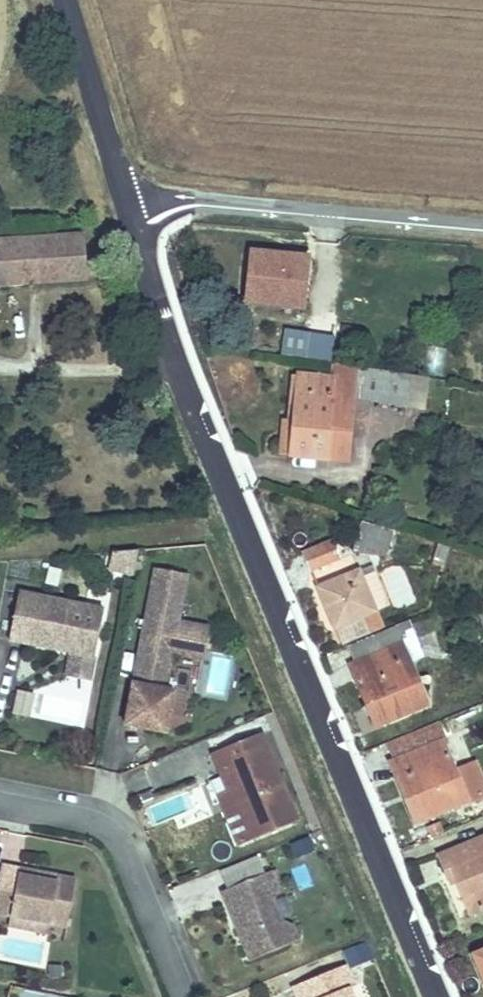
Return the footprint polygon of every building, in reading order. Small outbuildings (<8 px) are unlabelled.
[(91,288),(89,244),(0,247),(0,293),(91,288)] [(249,252),(246,302),(295,308),(297,277),(306,277),(307,258),(249,252)] [(405,380),(355,372),(351,396),(401,404),(405,380)] [(294,376),(285,454),(325,460),(334,381),(294,376)] [(387,533),(358,524),(352,557),(382,560),(387,533)] [(331,542),(304,554),(312,572),(338,559),(331,542)] [(107,574),(134,578),(137,555),(110,551),(107,574)] [(165,685),(172,649),(204,656),(210,624),(179,617),(188,570),(156,564),(125,721),(167,729),(175,687),(165,685)] [(389,607),(374,572),(361,578),(375,613),(389,607)] [(375,613),(359,574),(319,590),(344,649),(352,645),(383,632),(375,613)] [(102,604),(18,588),(9,635),(60,645),(61,639),(72,642),(71,647),(93,651),(102,604)] [(423,704),(391,629),(383,632),(352,645),(360,663),(348,669),(373,726),(423,704)] [(93,651),(71,647),(66,671),(88,675),(93,651)] [(209,659),(210,693),(227,692),(225,658),(209,659)] [(261,728),(213,748),(222,771),(227,769),(233,783),(254,834),(297,816),(261,728)] [(435,746),(383,768),(396,796),(404,793),(417,824),(461,806),(435,746)] [(233,783),(218,790),(238,840),(254,834),(233,783)] [(177,808),(163,816),(174,833),(187,825),(177,808)] [(433,859),(442,879),(448,876),(463,910),(482,901),(482,839),(482,838),(433,859)] [(0,868),(0,908),(11,910),(51,918),(67,921),(76,874),(58,870),(57,876),(20,869),(21,863),(2,860),(0,868)] [(20,869),(57,876),(58,870),(21,863),(20,869)] [(270,866),(222,885),(234,916),(240,913),(243,919),(237,921),(251,955),(299,935),(293,921),(280,916),(272,896),(277,883),(270,866)] [(9,921),(49,928),(51,918),(11,910),(9,921)] [(240,913),(234,916),(237,921),(243,919),(240,913)] [(365,941),(344,951),(351,968),(373,958),(365,941)] [(466,959),(482,996),(482,951),(466,959)] [(292,981),(299,996),(314,996),(315,996),(355,996),(349,983),(353,981),(345,960),(292,981)]
